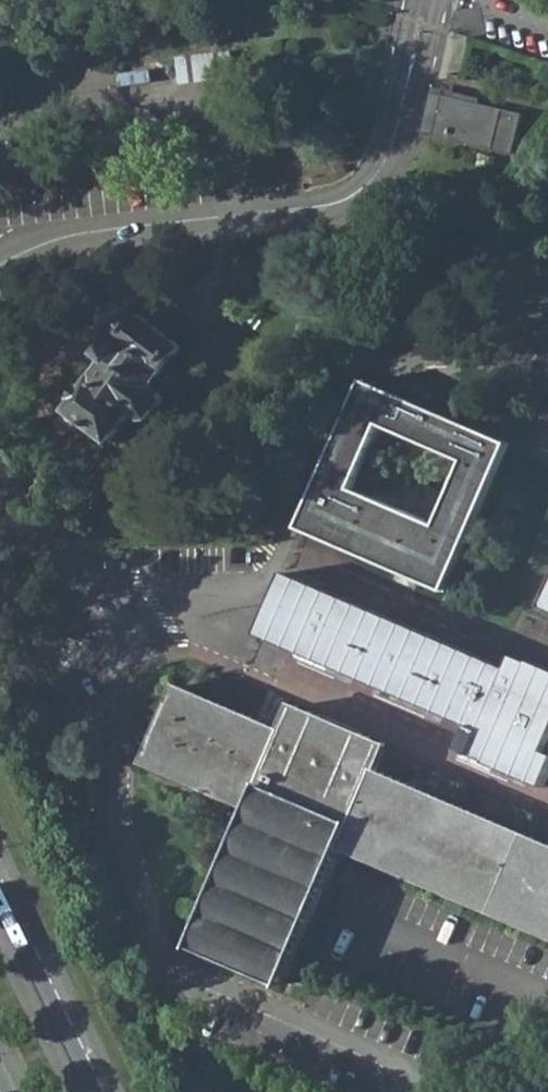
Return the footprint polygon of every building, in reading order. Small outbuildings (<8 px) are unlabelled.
[(226,54),(174,58),(176,83),(228,80),(226,54)] [(433,135),(514,156),(525,114),(443,94),(433,135)] [(109,359),(70,410),(112,442),(122,427),(126,430),(135,417),(131,415),(132,413),(143,420),(152,419),(165,402),(162,394),(152,387),(182,346),(140,315),(119,343),(115,341),(112,342),(104,353),(104,356),(109,359)] [(410,574),(449,591),(482,514),(512,444),(366,379),(301,526),(410,574)] [(259,634),(367,680),(472,724),(461,749),(545,784),(547,777),(547,750),(546,749),(547,745),(547,666),(532,659),(531,661),(515,654),(509,667),(285,572),(259,634)] [(534,610),(547,616),(547,577),(534,610)] [(378,769),(390,743),(343,723),(296,703),(284,729),(178,683),(144,762),(250,807),(193,947),(285,986),(344,846),(547,933),(547,842),(378,769)]
